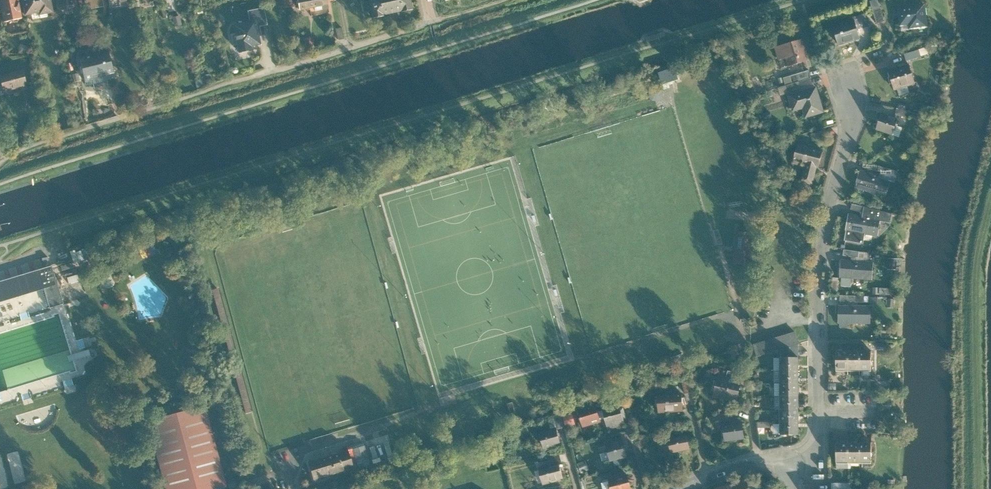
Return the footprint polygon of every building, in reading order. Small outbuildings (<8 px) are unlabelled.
[(4,24),(22,20),(18,0),(0,0),(0,5),(4,24)] [(25,18),(39,15),(39,17),(54,15),(51,0),(22,0),(25,18)] [(75,0),(57,0),(59,9),(76,6),(75,0)] [(103,0),(85,0),(87,11),(104,7),(103,0)] [(299,10),(323,6),(324,11),(330,9),(328,0),(298,0),(299,10)] [(373,18),(412,10),(409,0),(369,0),(373,18)] [(871,1),(878,24),(885,22),(879,0),(876,0),(871,1)] [(928,5),(899,8),(901,27),(910,26),(910,30),(930,28),(928,5)] [(255,21),(256,28),(268,26),(265,9),(248,13),(250,22),(255,21)] [(854,23),(835,28),(839,43),(862,37),(860,30),(869,27),(866,14),(853,18),(854,23)] [(253,52),(261,50),(256,28),(255,21),(250,22),(233,26),(239,54),(240,57),(253,54),(253,52)] [(315,39),(306,39),(306,49),(315,49),(315,39)] [(802,42),(776,49),(780,61),(787,59),(790,67),(808,62),(802,42)] [(920,51),(906,55),(908,62),(922,58),(920,51)] [(108,56),(80,63),(84,80),(113,73),(108,56)] [(910,66),(889,73),(895,91),(899,90),(901,97),(911,94),(909,87),(916,85),(910,66)] [(656,73),(660,84),(677,79),(673,68),(656,73)] [(0,76),(0,80),(3,93),(27,87),(22,70),(0,76)] [(793,84),(800,82),(813,79),(810,71),(791,77),(793,84)] [(793,84),(787,86),(789,93),(802,90),(800,82),(793,84)] [(818,88),(789,96),(794,113),(804,110),(807,120),(826,114),(818,88)] [(911,111),(898,109),(897,115),(910,117),(911,111)] [(882,116),(877,131),(895,137),(900,122),(882,116)] [(824,131),(812,135),(814,142),(826,138),(824,131)] [(824,152),(798,145),(794,161),(808,165),(803,183),(814,187),(824,152)] [(881,167),(865,162),(863,167),(879,172),(881,167)] [(882,177),(861,171),(856,188),(888,198),(893,183),(896,184),(900,172),(885,168),(882,177)] [(864,206),(852,202),(850,208),(862,211),(864,206)] [(862,215),(848,212),(844,239),(863,243),(865,229),(877,231),(879,220),(889,222),(891,212),(877,209),(875,214),(863,211),(862,215)] [(750,264),(754,231),(740,229),(736,262),(750,264)] [(859,250),(844,248),(843,255),(858,257),(859,250)] [(873,261),(841,259),(840,277),(871,279),(873,261)] [(70,283),(85,278),(80,263),(63,268),(65,275),(68,274),(70,283)] [(44,287),(50,306),(63,302),(51,264),(0,279),(0,300),(44,287)] [(870,305),(838,304),(838,322),(839,322),(840,327),(847,326),(847,323),(870,323),(870,305)] [(796,331),(754,343),(757,355),(781,348),(781,356),(799,355),(799,343),(796,331)] [(834,370),(847,370),(846,349),(834,349),(834,370)] [(846,349),(847,370),(859,370),(859,349),(846,349)] [(871,349),(859,349),(859,370),(871,370),(871,349)] [(799,355),(781,356),(781,369),(799,369),(799,355)] [(800,382),(799,369),(781,369),(781,382),(800,382)] [(728,370),(727,376),(740,379),(741,373),(728,370)] [(727,376),(719,375),(714,396),(738,401),(743,380),(740,379),(727,376)] [(692,391),(689,376),(682,378),(686,393),(692,391)] [(800,382),(781,382),(782,395),(800,395),(800,382)] [(682,393),(658,394),(659,411),(683,410),(682,393)] [(800,407),(800,395),(782,395),(782,408),(800,407)] [(626,424),(620,403),(603,407),(608,428),(626,424)] [(596,404),(578,409),(582,425),(601,421),(596,404)] [(800,407),(782,408),(782,420),(800,420),(800,407)] [(148,424),(166,488),(229,488),(206,408),(148,424)] [(573,411),(562,414),(566,426),(576,423),(573,411)] [(554,417),(557,427),(557,428),(565,427),(562,415),(554,417)] [(800,420),(782,420),(782,433),(800,433),(800,420)] [(731,422),(724,423),(726,441),(745,438),(743,421),(741,421),(731,422)] [(557,427),(539,431),(544,449),(561,444),(557,428),(557,427)] [(688,433),(669,437),(672,452),(690,448),(688,433)] [(623,439),(606,444),(611,461),(628,456),(623,439)] [(835,463),(847,463),(847,441),(835,441),(835,463)] [(847,441),(847,463),(859,463),(859,441),(847,441)] [(870,441),(859,441),(859,463),(870,463),(870,441)] [(347,449),(306,461),(312,481),(353,468),(347,449)] [(550,456),(552,463),(559,461),(559,462),(562,461),(560,454),(550,456)] [(581,471),(589,469),(586,460),(578,462),(581,471)] [(552,463),(539,466),(543,484),(564,479),(559,462),(559,461),(552,463)] [(608,478),(611,488),(633,488),(628,473),(608,478)] [(734,488),(751,488),(748,479),(732,483),(734,488)]
